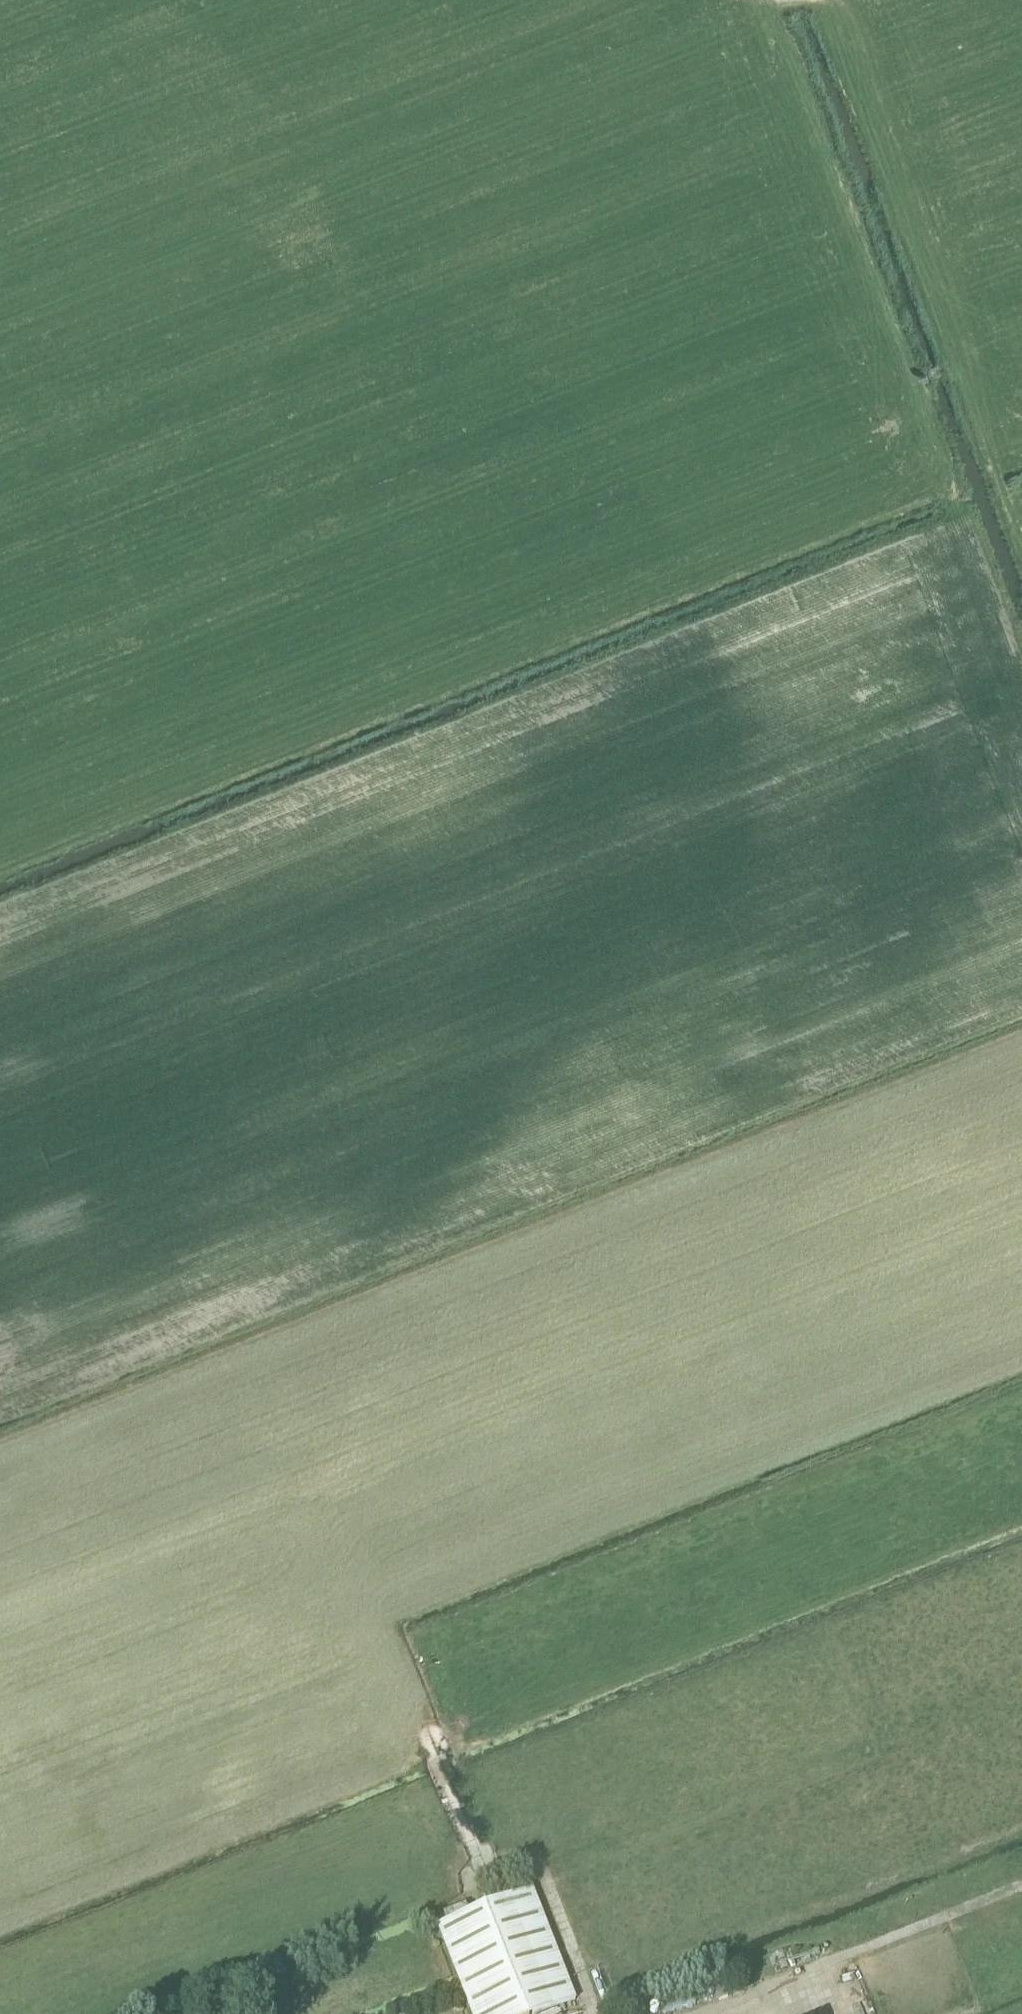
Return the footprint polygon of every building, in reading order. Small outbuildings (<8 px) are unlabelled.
[(568,1980),(533,1889),(437,1926),(471,2013),(542,2013),(576,2001),(568,1980)]
